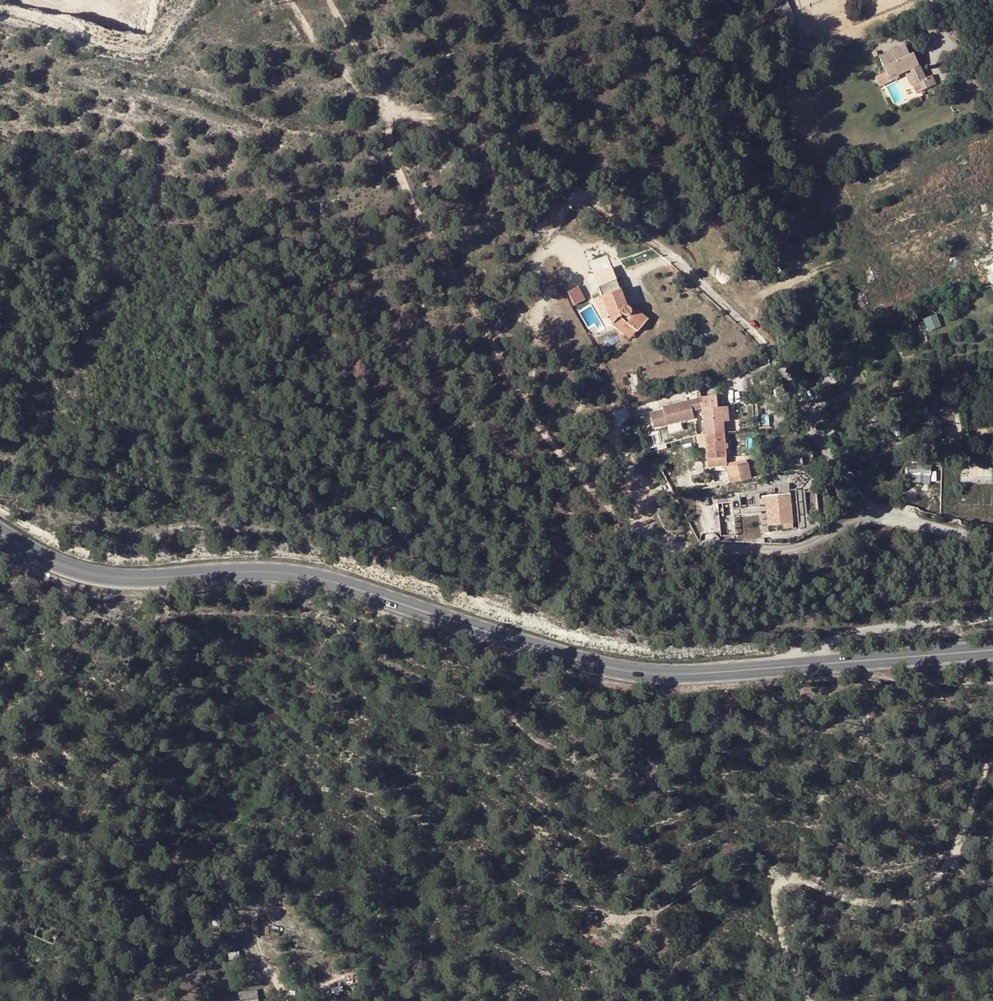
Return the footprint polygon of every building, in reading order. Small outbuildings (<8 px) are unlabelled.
[(639,320),(645,314),(634,306),(630,297),(627,298),(620,281),(603,289),(613,320),(623,328),(634,317),(639,320)] [(577,305),(588,299),(580,285),(569,291),(577,305)] [(938,314),(925,317),(928,330),(942,327),(938,314)] [(628,333),(639,320),(634,317),(623,328),(628,333)] [(824,364),(816,368),(825,387),(833,384),(824,364)] [(716,396),(703,396),(663,406),(664,409),(650,412),(654,428),(694,418),(693,410),(704,407),(706,469),(726,469),(724,421),(730,421),(730,406),(717,406),(716,396)] [(751,462),(728,465),(730,482),(754,478),(751,462)] [(910,463),(910,482),(933,482),(933,463),(910,463)] [(768,527),(796,525),(793,483),(781,484),(781,494),(766,495),(768,527)] [(20,930),(29,934),(33,923),(24,920),(20,930)] [(51,931),(33,923),(29,934),(47,941),(51,931)]
